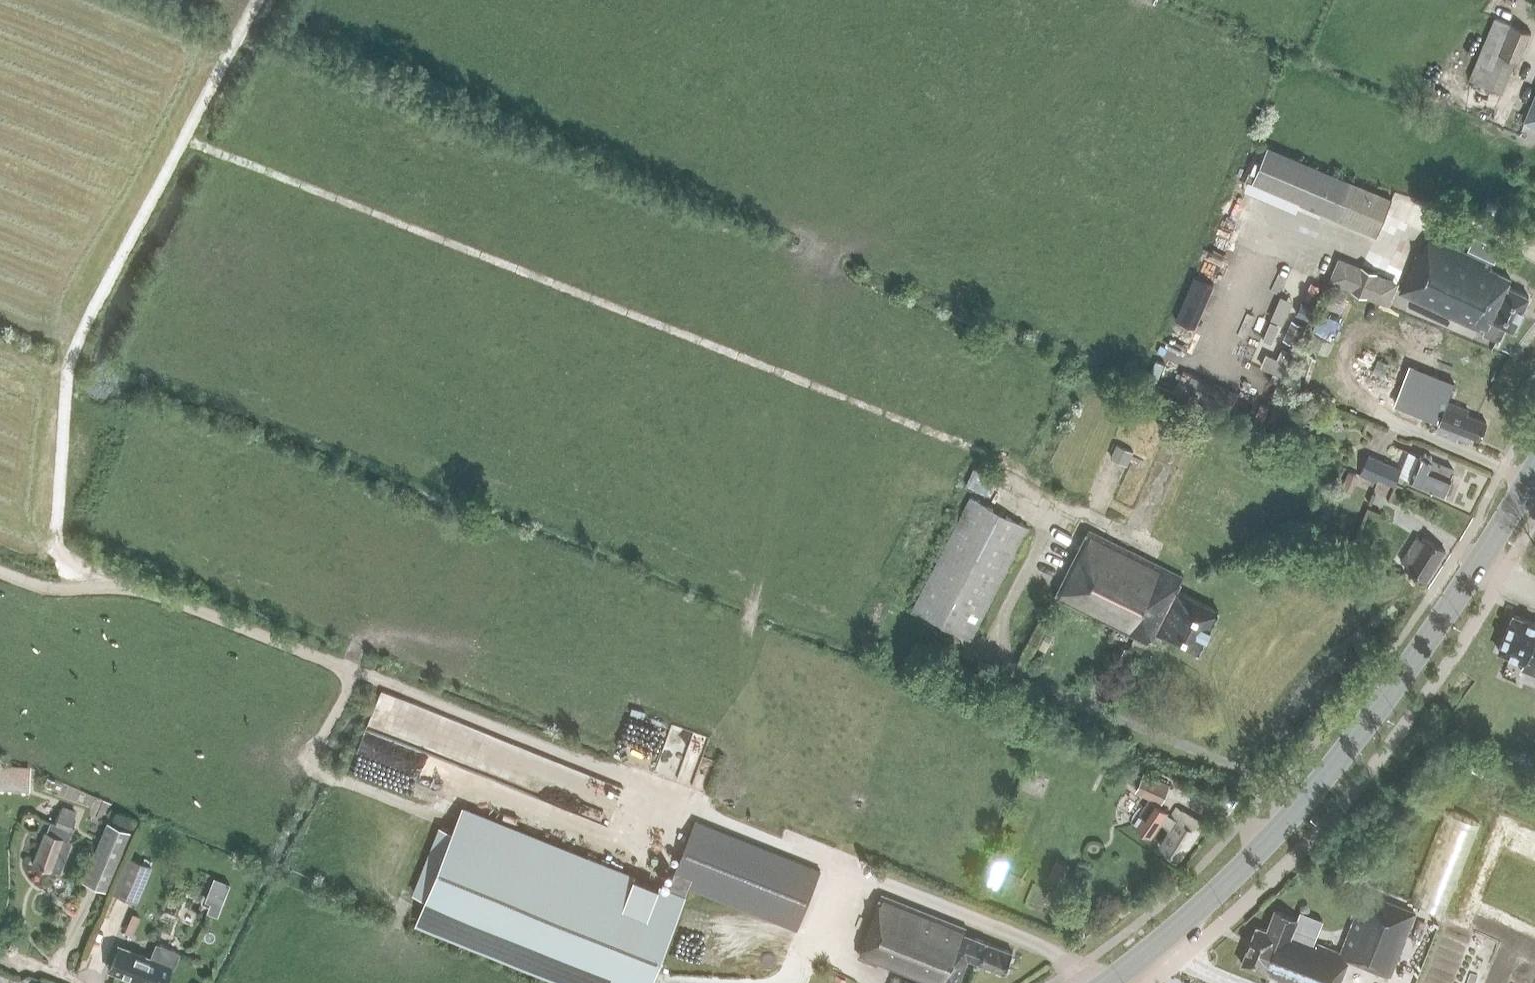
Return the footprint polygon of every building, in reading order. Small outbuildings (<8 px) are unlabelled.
[(1509,23),(1494,16),(1468,80),(1501,93),(1515,59),(1518,60),(1530,31),(1509,23)] [(1523,123),(1534,128),(1534,96),(1523,123)] [(1392,200),(1268,148),(1252,185),(1377,237),(1392,200)] [(1484,211),(1493,215),(1497,206),(1487,202),(1484,211)] [(1422,253),(1419,252),(1400,293),(1499,339),(1505,326),(1513,330),(1528,296),(1507,286),(1510,279),(1489,269),(1491,265),(1430,236),(1422,253)] [(1351,290),(1366,296),(1376,273),(1361,267),(1351,290)] [(1296,297),(1312,302),(1319,278),(1303,273),(1296,297)] [(1189,329),(1200,306),(1192,301),(1180,325),(1189,329)] [(1177,395),(1230,416),(1240,392),(1187,370),(1177,395)] [(1418,422),(1421,415),(1439,422),(1436,431),(1456,439),(1457,437),(1468,441),(1470,436),(1479,439),(1486,422),(1466,414),(1468,409),(1447,402),(1445,408),(1427,401),(1429,398),(1428,398),(1433,386),(1405,374),(1400,386),(1399,385),(1389,409),(1418,422)] [(1116,444),(1110,456),(1127,464),(1133,451),(1116,444)] [(1450,491),(1454,481),(1453,481),(1451,475),(1453,470),(1430,460),(1429,455),(1423,452),(1419,455),(1411,474),(1405,471),(1403,476),(1443,493),(1450,491)] [(1400,468),(1367,454),(1358,474),(1376,482),(1378,478),(1392,484),(1400,468)] [(990,492),(998,473),(978,465),(970,484),(990,492)] [(970,641),(1027,528),(970,499),(913,611),(970,641)] [(1218,610),(1176,590),(1183,577),(1088,529),(1055,597),(1149,644),(1155,631),(1198,652),(1218,610)] [(1401,561),(1407,564),(1405,567),(1426,580),(1445,550),(1423,537),(1420,542),(1414,539),(1401,561)] [(1513,614),(1498,650),(1524,661),(1521,669),(1534,674),(1534,623),(1513,614)] [(1122,661),(1129,649),(1121,644),(1114,657),(1122,661)] [(28,788),(30,769),(0,767),(0,786),(28,788)] [(1169,785),(1143,773),(1136,788),(1162,800),(1169,785)] [(1180,859),(1203,822),(1177,806),(1171,815),(1167,812),(1168,810),(1149,798),(1132,825),(1151,837),(1161,821),(1166,824),(1165,826),(1170,829),(1160,846),(1180,859)] [(1449,807),(1414,897),(1449,911),(1485,821),(1449,807)] [(417,919),(572,982),(650,982),(690,885),(797,928),(820,869),(696,818),(666,893),(462,809),(453,831),(442,827),(414,895),(425,899),(417,919)] [(31,863),(57,873),(69,842),(65,841),(69,831),(68,831),(73,818),(56,812),(48,834),(43,832),(31,863)] [(103,891),(127,831),(108,824),(84,883),(103,891)] [(135,904),(151,867),(127,856),(110,893),(135,904)] [(1055,859),(1047,878),(1061,884),(1069,865),(1055,859)] [(204,900),(210,903),(220,907),(229,883),(213,877),(204,900)] [(882,893),(858,953),(932,982),(957,982),(968,957),(1004,972),(1012,952),(965,933),(967,928),(882,893)] [(1366,893),(1341,954),(1291,933),(1297,919),(1275,909),(1267,930),(1256,925),(1241,963),(1267,974),(1288,982),(1337,982),(1348,957),(1389,974),(1414,913),(1366,893)] [(107,969),(143,982),(166,982),(166,981),(165,979),(164,979),(169,966),(172,967),(178,950),(154,941),(148,956),(117,944),(107,969)]
